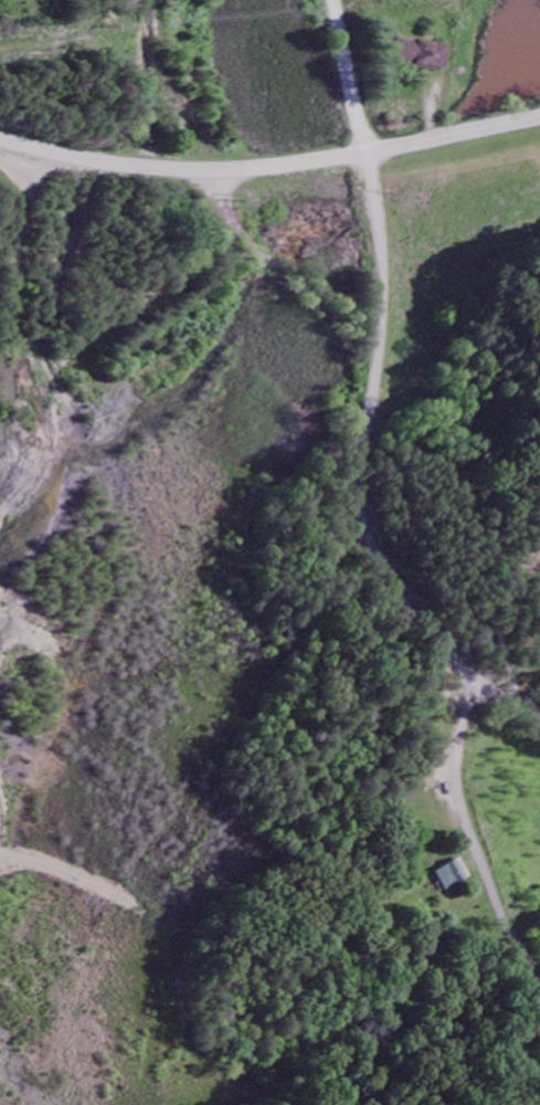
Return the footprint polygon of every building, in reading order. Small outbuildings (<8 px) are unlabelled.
[(389,63),(440,72),(444,44),(394,34),(389,63)] [(441,872),(450,892),(476,880),(467,860),(441,872)]
